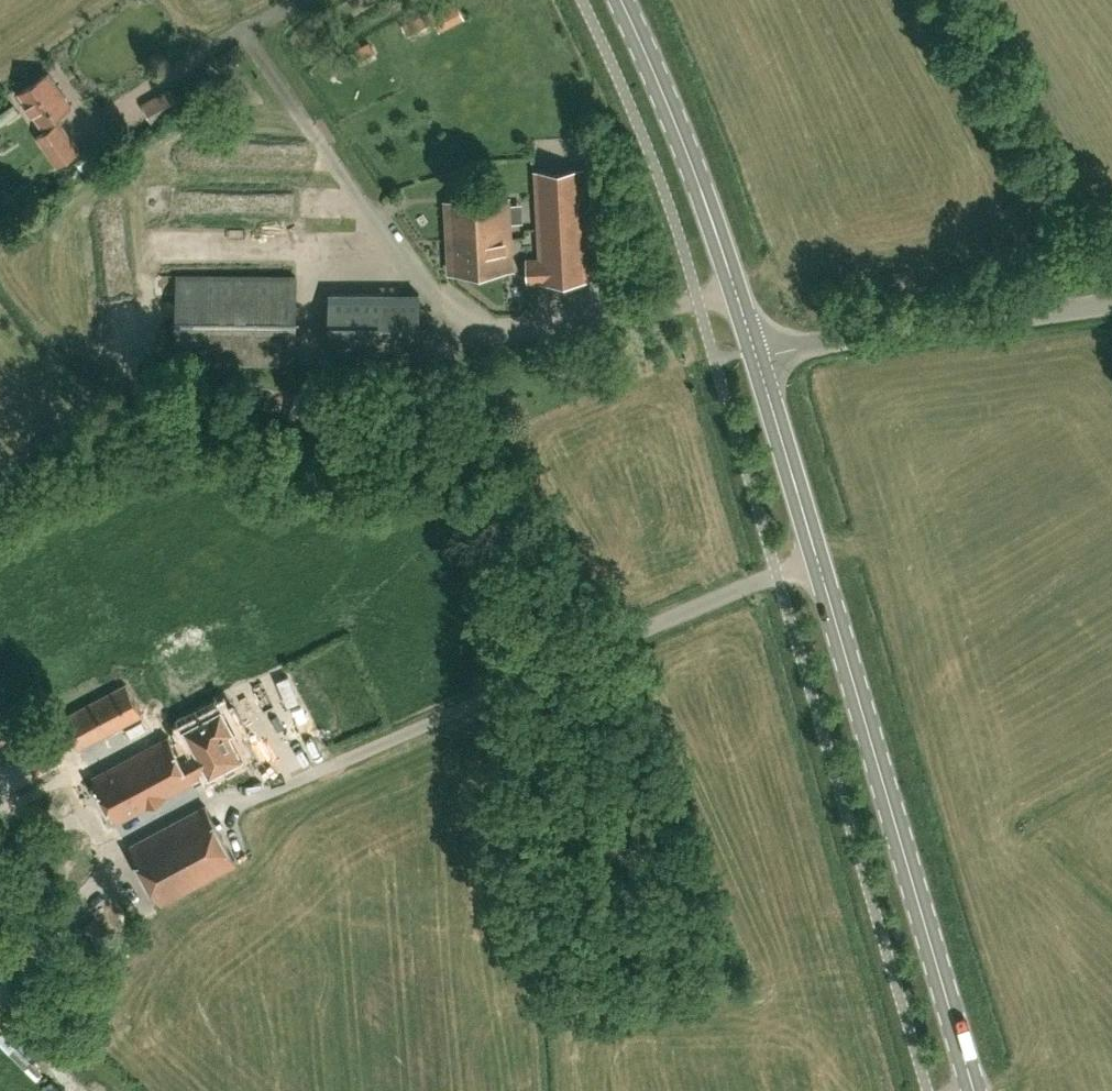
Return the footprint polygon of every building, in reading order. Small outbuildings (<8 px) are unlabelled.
[(440,30),(465,17),(457,0),(448,0),(401,24),(407,35),(418,29),(420,32),(436,24),(440,30)] [(59,164),(80,149),(56,114),(71,103),(48,71),(20,91),(27,100),(24,102),(32,114),(35,112),(43,123),(45,122),(49,127),(38,136),(59,164)] [(152,123),(181,107),(169,87),(141,102),(152,123)] [(581,169),(535,171),(541,279),(587,277),(581,169)] [(450,270),(509,267),(506,197),(446,200),(450,270)] [(296,364),(296,275),(177,275),(177,363),(296,364)] [(330,293),(330,364),(419,364),(420,293),(330,293)] [(79,748),(143,713),(125,682),(62,717),(79,748)] [(211,772),(241,756),(228,731),(232,729),(222,709),(187,728),(196,745),(178,754),(169,735),(93,776),(118,822),(193,781),(192,779),(209,769),(211,772)] [(161,903),(236,862),(205,804),(130,845),(161,903)] [(9,902),(0,879),(0,906),(9,902)] [(94,917),(83,927),(99,946),(110,936),(94,917)]
